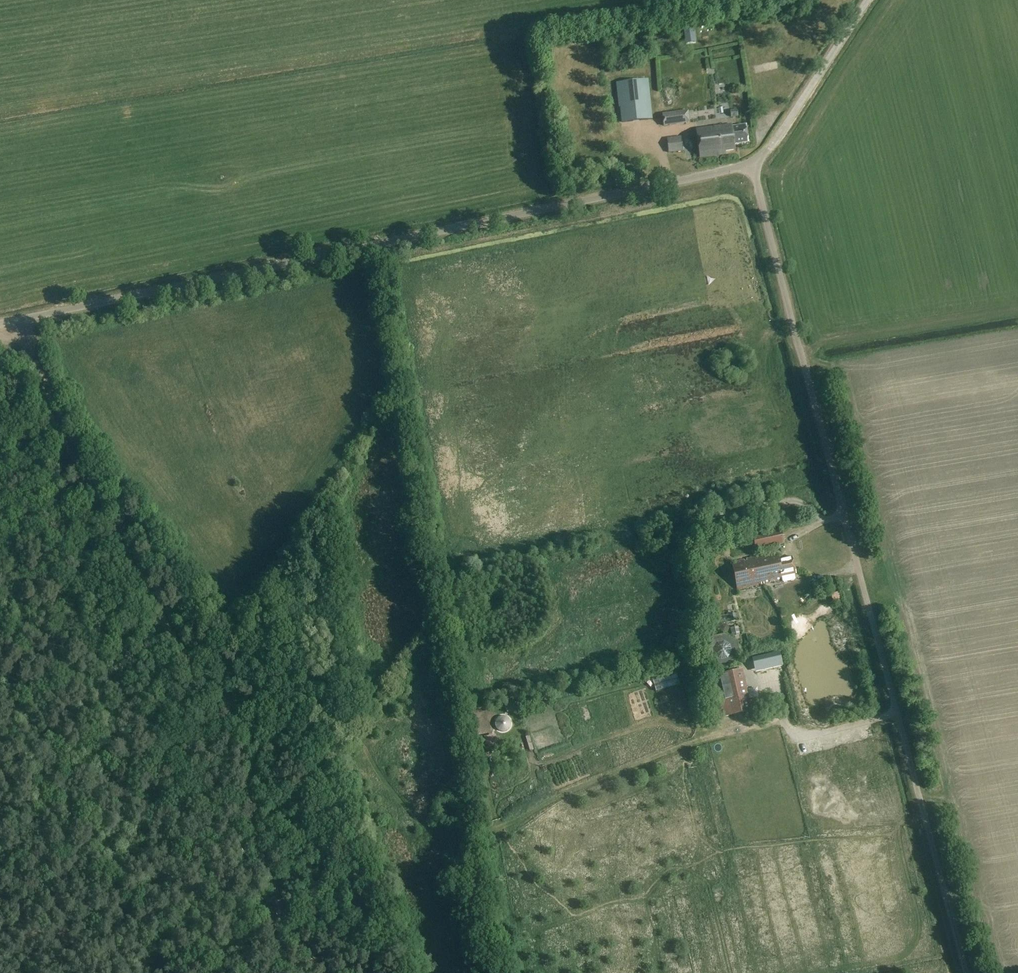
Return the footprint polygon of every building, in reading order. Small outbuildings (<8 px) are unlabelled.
[(625,158),(656,155),(648,79),(616,83),(625,158)] [(681,111),(662,114),(664,126),(683,124),(681,111)] [(732,128),(732,126),(697,130),(700,158),(726,154),(726,151),(735,150),(734,145),(748,143),(746,126),(732,128)] [(666,138),(668,153),(683,151),(681,137),(666,138)] [(757,551),(784,544),(781,531),(755,537),(757,551)] [(776,553),(758,557),(764,584),(782,580),(783,582),(784,583),(794,581),(795,579),(794,575),(796,574),(792,557),(778,560),(776,553)] [(739,589),(764,584),(758,557),(733,563),(739,589)] [(838,593),(831,595),(833,603),(841,601),(838,593)] [(720,629),(721,626),(719,627),(718,623),(712,624),(714,628),(715,632),(718,631),(718,630),(720,629)] [(721,625),(721,626),(720,629),(723,634),(728,633),(729,628),(726,625),(721,625)] [(731,637),(732,637),(740,635),(739,627),(731,628),(731,632),(730,632),(731,637)] [(725,636),(723,636),(721,636),(719,636),(717,637),(715,637),(714,638),(712,639),(711,640),(710,642),(709,643),(708,644),(708,646),(707,648),(707,649),(707,651),(707,652),(707,654),(707,656),(708,659),(710,661),(712,663),(713,664),(715,665),(717,666),(719,667),(721,667),(724,667),(726,667),(728,666),(730,665),(731,664),(733,662),(735,661),(735,660),(736,659),(737,656),(737,655),(738,652),(738,650),(737,648),(737,646),(736,643),(734,642),(733,640),(731,639),(729,637),(728,637),(725,636)] [(780,653),(752,659),(755,671),(782,665),(780,653)] [(725,717),(750,711),(741,671),(716,677),(725,717)]
